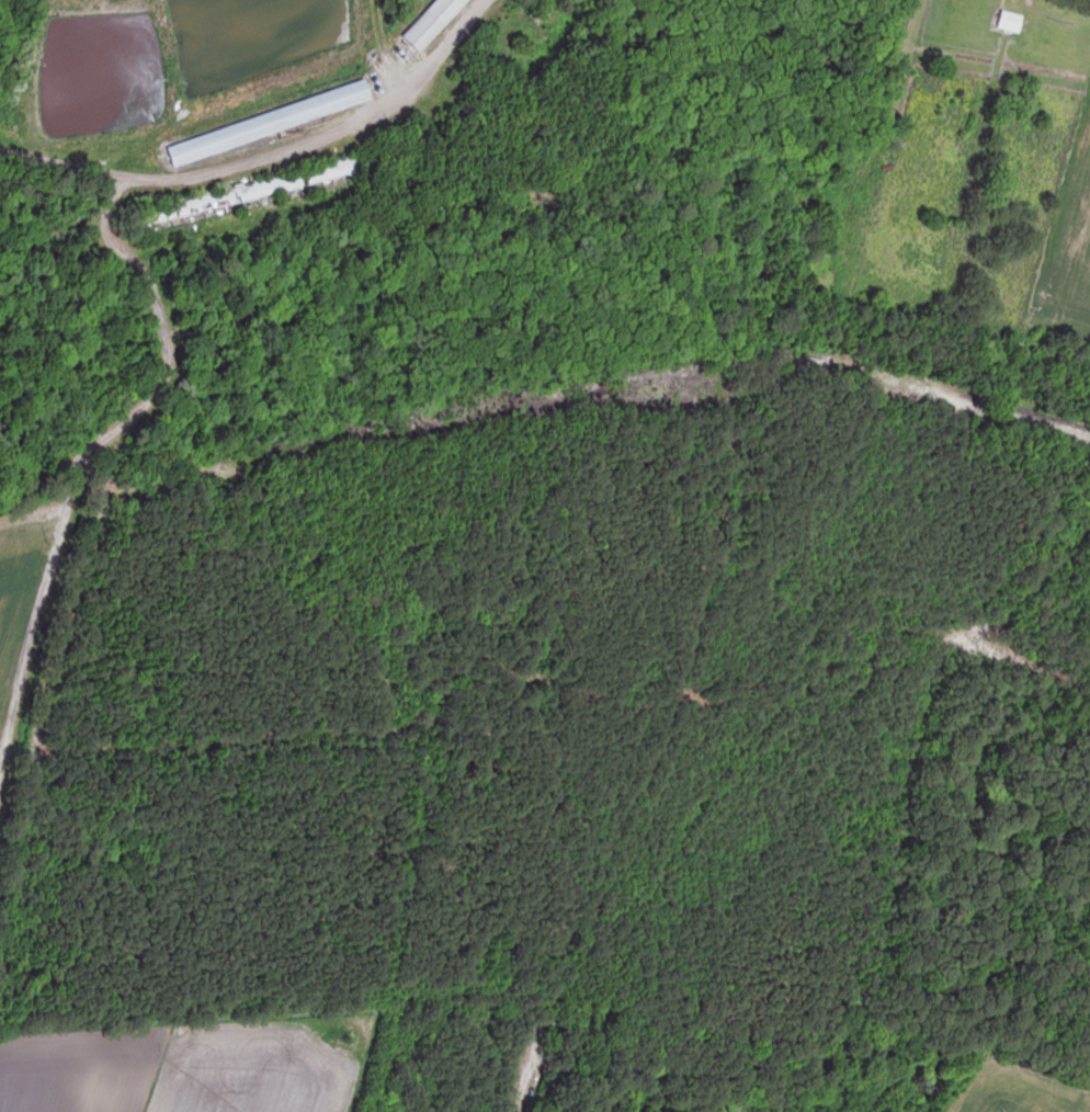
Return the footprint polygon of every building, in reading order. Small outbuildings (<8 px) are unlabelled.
[(394,37),(412,53),(462,0),(428,0),(394,37)] [(1018,16),(996,9),(991,28),(1013,34),(1018,16)] [(158,141),(164,162),(366,105),(360,85),(158,141)] [(361,173),(358,157),(128,209),(131,225),(361,173)]
